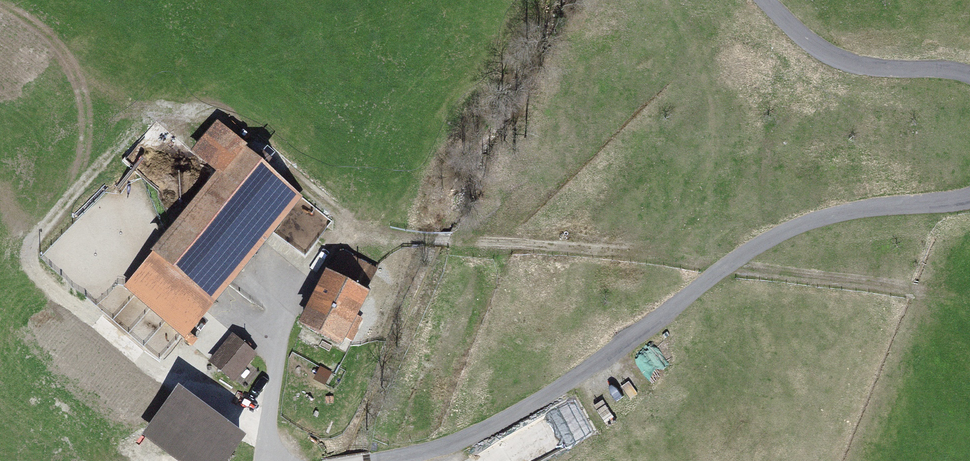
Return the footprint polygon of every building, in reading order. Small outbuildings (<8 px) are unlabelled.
[(195,334),(306,199),(244,148),(125,293),(197,352),(205,342),(195,334)] [(383,274),(341,253),(304,330),(351,353),(378,298),(373,295),(383,274)] [(259,357),(236,338),(212,365),(235,385),(259,357)] [(177,397),(142,444),(164,460),(237,460),(246,449),(177,397)] [(481,460),(501,460),(494,444),(477,450),(481,460)]
